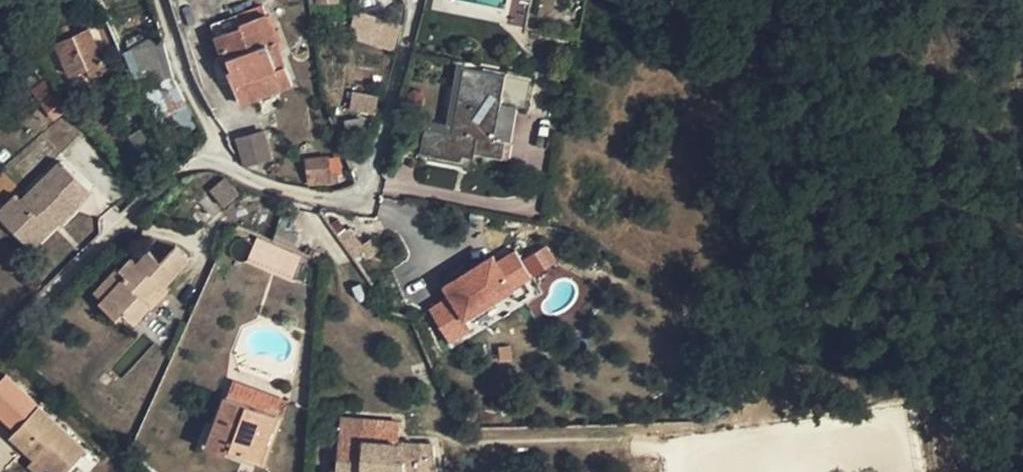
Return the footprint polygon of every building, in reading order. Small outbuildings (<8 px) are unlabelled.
[(212,24),(224,59),(228,57),(232,69),(228,70),(240,103),(294,84),(267,13),(240,23),(237,14),(212,24)] [(363,19),(357,41),(394,50),(400,28),(363,19)] [(51,45),(57,42),(73,35),(67,23),(46,32),(51,45)] [(89,28),(73,35),(57,42),(71,74),(88,67),(91,75),(107,69),(89,28)] [(156,37),(123,52),(140,90),(173,75),(156,37)] [(426,120),(425,126),(452,131),(464,67),(466,67),(467,62),(458,60),(447,123),(426,120)] [(418,154),(427,155),(430,156),(431,155),(462,161),(463,155),(474,157),(475,154),(503,158),(505,142),(494,140),(501,103),(518,106),(527,108),(531,79),(466,67),(464,67),(452,131),(425,126),(421,151),(418,151),(418,154)] [(509,159),(518,106),(501,103),(494,140),(505,142),(503,158),(509,159)] [(266,130),(237,138),(244,165),(273,157),(266,130)] [(469,169),(474,157),(463,155),(462,161),(431,155),(430,156),(427,155),(428,159),(460,165),(469,169)] [(339,182),(338,173),(331,173),(329,156),(307,159),(310,185),(339,182)] [(93,192),(64,162),(47,178),(54,185),(43,195),(36,188),(24,201),(30,208),(12,225),(34,248),(54,229),(47,222),(54,215),(61,222),(62,225),(78,209),(76,208),(93,192)] [(224,204),(238,192),(225,177),(211,189),(224,204)] [(47,178),(36,188),(43,195),(54,185),(47,178)] [(0,213),(12,225),(30,208),(24,201),(18,195),(0,213)] [(248,224),(271,232),(280,206),(257,198),(248,224)] [(47,222),(54,229),(61,222),(54,215),(47,222)] [(257,239),(253,248),(249,257),(249,258),(267,266),(275,247),(257,239)] [(131,255),(120,268),(125,273),(99,300),(94,305),(111,321),(121,310),(130,318),(147,301),(144,298),(160,281),(164,286),(190,258),(177,246),(162,262),(149,249),(137,262),(131,255)] [(465,320),(559,267),(547,246),(520,261),(517,255),(495,256),(442,286),(442,299),(427,307),(443,335),(443,345),(507,343),(504,338),(466,339),(465,320)] [(301,258),(275,247),(267,266),(266,269),(291,280),(301,258)] [(125,273),(120,268),(93,295),(99,300),(125,273)] [(169,290),(164,286),(160,281),(144,298),(147,301),(153,307),(169,290)] [(255,377),(252,385),(258,388),(261,380),(255,377)] [(227,445),(263,459),(279,415),(225,394),(206,445),(225,452),(227,445)] [(34,458),(36,456),(54,471),(66,471),(87,449),(40,405),(11,436),(34,458)] [(340,418),(336,470),(330,470),(330,471),(437,471),(438,456),(432,455),(433,445),(399,443),(400,423),(340,418)] [(260,466),(263,459),(227,445),(225,452),(260,466)] [(36,456),(34,458),(28,466),(35,471),(54,471),(36,456)]
